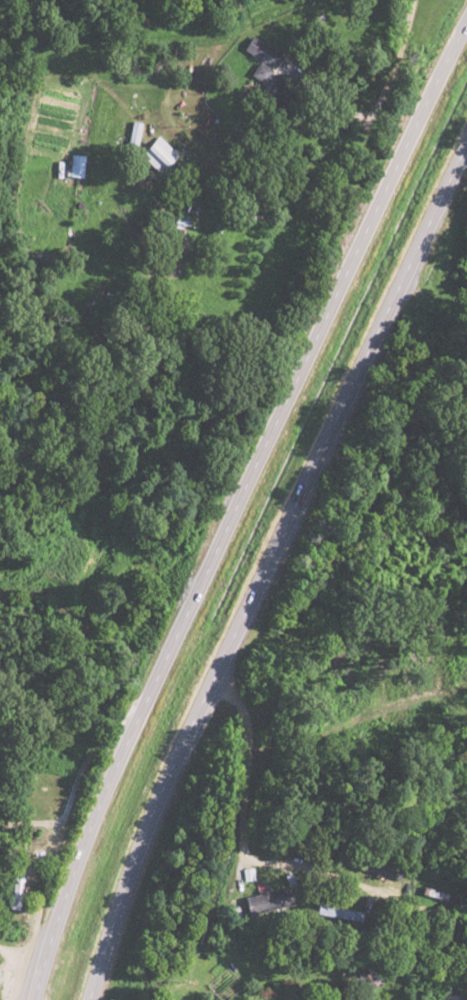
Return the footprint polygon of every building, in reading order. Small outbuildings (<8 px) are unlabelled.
[(240,895),(242,915),(291,911),(289,891),(240,895)]
